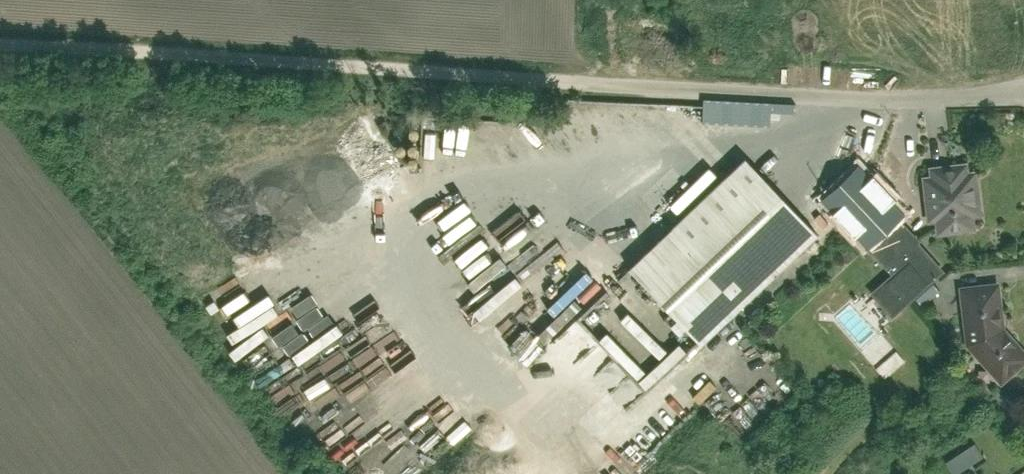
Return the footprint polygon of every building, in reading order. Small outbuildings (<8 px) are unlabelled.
[(621,135),(631,128),(615,107),(606,114),(621,135)] [(648,115),(660,134),(670,129),(657,109),(648,115)] [(442,163),(453,163),(454,124),(431,124),(430,177),(441,177),(442,163)] [(549,126),(545,137),(541,136),(536,146),(554,153),(557,147),(565,150),(568,141),(581,146),(585,135),(562,126),(560,130),(549,126)] [(305,160),(339,145),(335,137),(301,152),(305,160)] [(817,234),(746,158),(630,269),(701,344),(817,234)] [(337,159),(321,165),(326,182),(343,176),(337,159)] [(926,179),(931,219),(939,218),(940,232),(972,228),(971,214),(979,213),(974,174),(966,175),(965,166),(933,170),(934,178),(926,179)] [(859,167),(824,200),(867,246),(894,221),(903,214),(892,202),(894,200),(872,176),(869,178),(859,167)] [(637,208),(644,217),(672,196),(665,187),(637,208)] [(915,256),(910,250),(919,242),(905,227),(902,230),(894,221),(867,246),(894,274),(873,292),(893,314),(942,271),(922,250),(915,256)] [(464,265),(490,241),(482,232),(456,256),(464,265)] [(437,265),(454,255),(449,247),(432,257),(437,265)] [(496,310),(521,286),(511,276),(504,283),(497,276),(479,293),(496,310)] [(1006,332),(1003,329),(998,285),(963,289),(970,344),(1002,380),(1023,362),(1023,360),(1023,354),(1023,352),(1006,332)] [(511,312),(533,297),(529,291),(507,306),(511,312)] [(585,318),(598,330),(614,313),(601,301),(585,318)] [(379,341),(401,325),(394,316),(372,332),(379,341)] [(412,329),(389,343),(395,352),(417,338),(412,329)] [(635,334),(626,341),(640,357),(648,349),(635,334)] [(362,381),(352,364),(323,380),(333,397),(362,381)] [(701,378),(716,388),(723,379),(708,368),(701,378)] [(790,373),(783,383),(796,393),(804,384),(790,373)] [(691,418),(700,407),(685,395),(677,406),(691,418)] [(446,409),(430,414),(434,426),(449,421),(446,409)] [(965,473),(972,473),(981,467),(968,452),(955,463),(965,473)]
